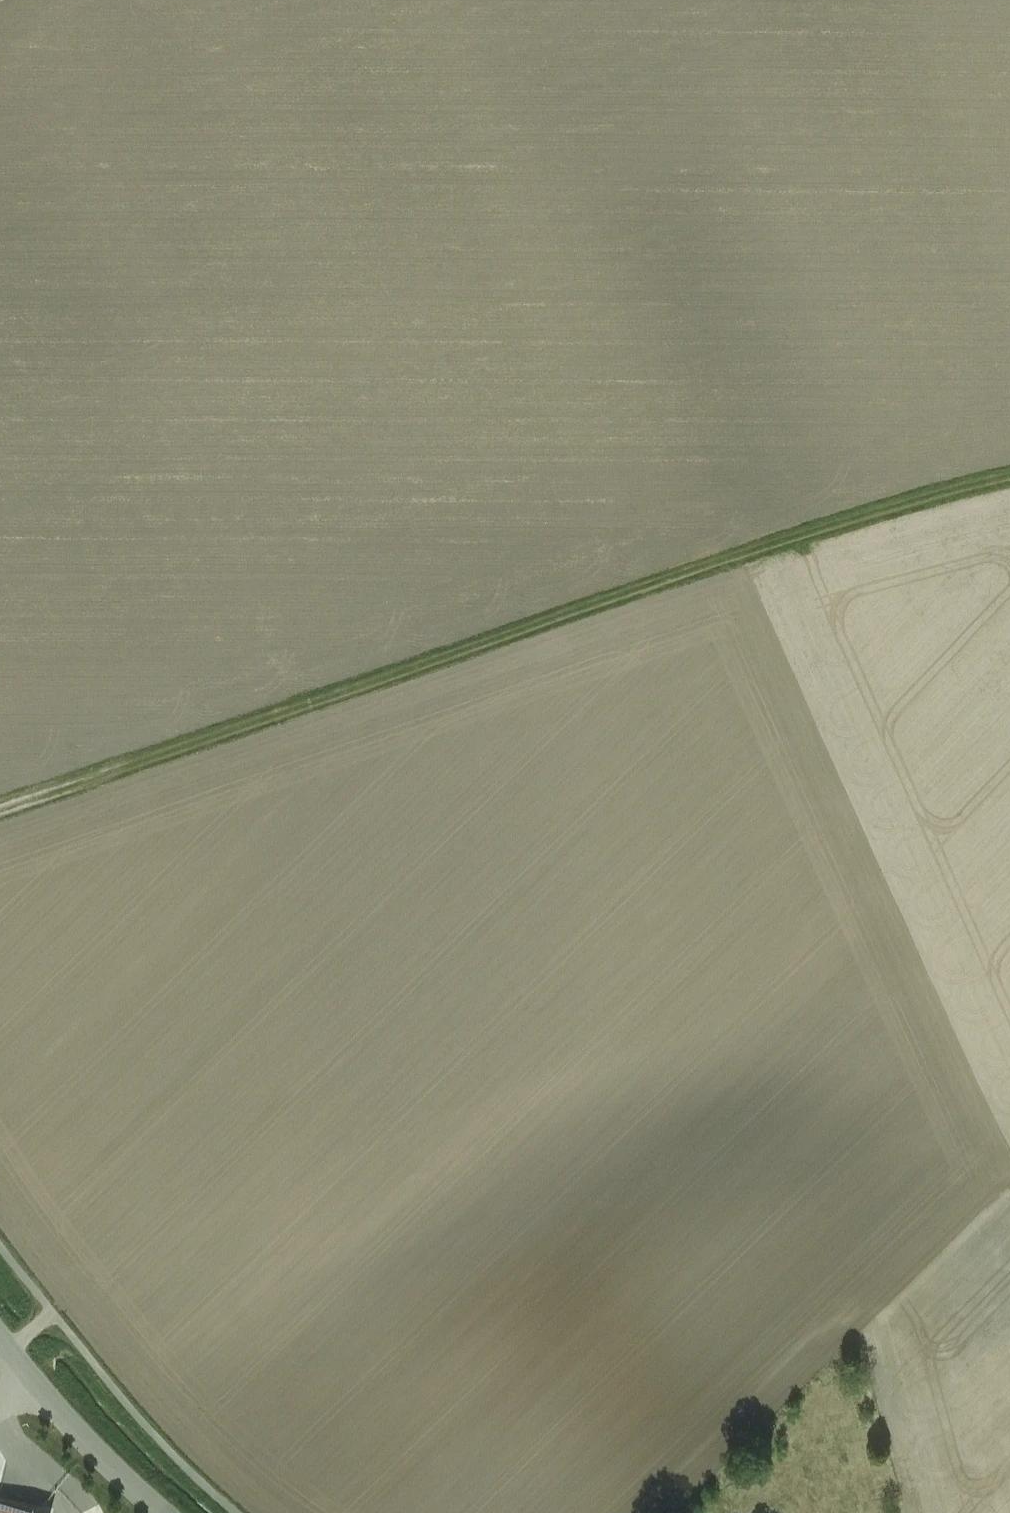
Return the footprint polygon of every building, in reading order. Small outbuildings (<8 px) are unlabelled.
[(34,1504),(0,1496),(0,1512),(32,1512),(34,1504)]
